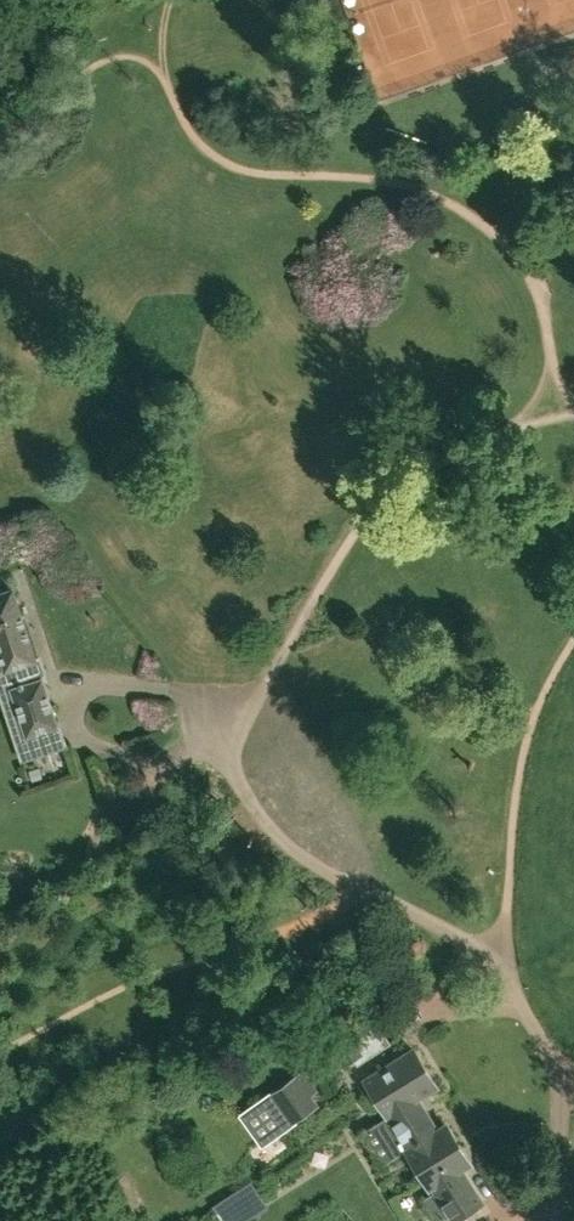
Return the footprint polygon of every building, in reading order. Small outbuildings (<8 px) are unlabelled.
[(0,594),(0,651),(6,669),(0,671),(0,691),(11,726),(23,723),(33,756),(66,746),(59,724),(57,725),(43,681),(46,680),(39,658),(36,659),(13,590),(0,594)] [(363,1054),(349,1033),(328,1047),(342,1068),(363,1054)] [(384,1164),(406,1150),(431,1189),(432,1187),(453,1220),(482,1202),(462,1169),(470,1164),(445,1124),(439,1128),(420,1097),(436,1087),(413,1050),(366,1079),(389,1116),(363,1132),(384,1164)] [(317,1090),(304,1073),(273,1095),(292,1123),(314,1107),(307,1097),(317,1090)]
